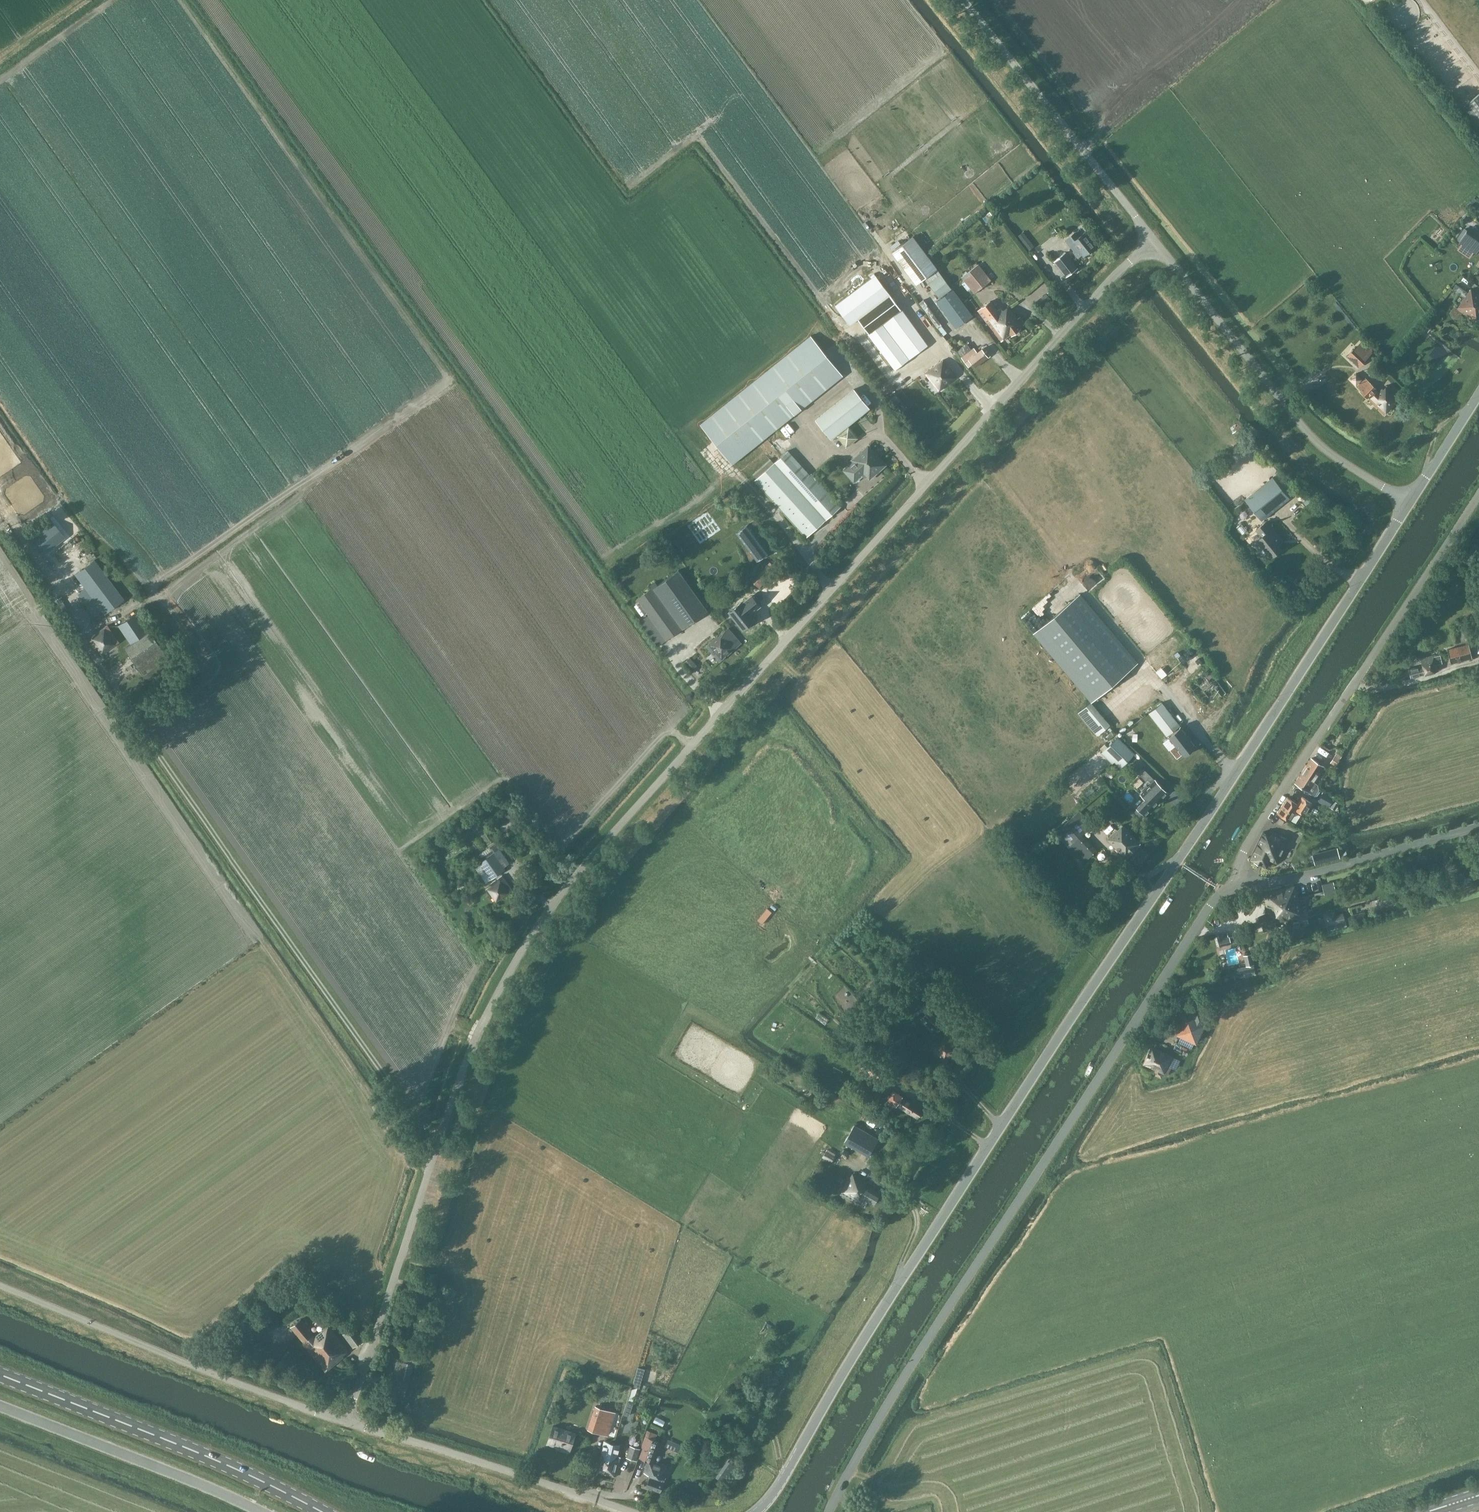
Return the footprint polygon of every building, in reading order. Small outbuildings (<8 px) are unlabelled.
[(1463,107),(1478,127),(1478,94),(1463,107)] [(1023,232),(1017,236),(1021,241),(1026,237),(1023,232)] [(1075,232),(1065,240),(1074,251),(1073,251),(1078,257),(1081,254),(1083,257),(1096,246),(1084,232),(1078,236),(1075,232)] [(1478,249),(1478,242),(1466,233),(1459,243),(1475,254),(1478,249)] [(914,236),(892,253),(916,284),(924,278),(940,299),(937,301),(955,327),(972,315),(953,289),(952,290),(937,268),(938,267),(926,251),(914,236)] [(1066,277),(1077,267),(1065,252),(1053,261),(1066,277)] [(975,293),(991,280),(978,263),(961,277),(975,293)] [(864,272),(861,268),(851,275),(854,279),(856,277),(859,282),(879,268),(876,264),(864,272)] [(876,274),(836,304),(851,324),(858,319),(872,308),(890,294),(891,294),(876,274)] [(1463,310),(1468,314),(1467,315),(1474,321),(1478,314),(1478,297),(1469,291),(1457,309),(1455,308),(1453,308),(1450,313),(1450,315),(1456,318),(1458,318),(1463,310)] [(872,308),(858,319),(869,333),(868,334),(895,369),(928,344),(907,316),(902,309),(901,310),(890,294),(872,308)] [(992,315),(987,319),(1002,340),(1011,333),(1012,334),(1020,327),(1019,326),(1025,322),(1020,315),(1017,317),(1009,306),(1004,309),(994,295),(983,303),(992,315)] [(927,306),(922,309),(936,329),(937,328),(941,326),(927,306)] [(1425,320),(1419,327),(1427,333),(1432,326),(1425,320)] [(941,326),(937,328),(942,336),(946,333),(941,326)] [(1437,365),(1447,352),(1422,332),(1415,341),(1421,345),(1416,352),(1428,363),(1431,360),(1437,365)] [(732,464),(843,375),(810,335),(700,424),(732,464)] [(1368,358),(1367,357),(1372,351),(1361,341),(1356,347),(1355,346),(1347,356),(1359,368),(1368,358)] [(974,348),(971,350),(967,344),(957,351),(961,357),(967,366),(972,363),(974,366),(988,356),(981,348),(976,352),(974,348)] [(938,390),(956,377),(943,361),(939,364),(938,363),(925,373),(938,390)] [(905,379),(911,373),(908,369),(901,375),(905,379)] [(1366,378),(1358,386),(1368,397),(1376,389),(1366,378)] [(894,389),(902,384),(900,380),(891,385),(894,389)] [(1376,389),(1368,397),(1371,400),(1370,400),(1384,414),(1400,398),(1386,384),(1378,392),(1376,389)] [(816,419),(831,438),(866,410),(850,391),(816,419)] [(845,470),(854,480),(861,474),(862,476),(864,476),(866,477),(868,476),(869,478),(884,465),(868,447),(853,460),(855,461),(845,470)] [(757,478),(754,481),(806,538),(841,506),(812,474),(811,475),(788,451),(774,463),(770,459),(753,474),(757,478)] [(1272,478),(1245,499),(1260,518),(1287,496),(1272,478)] [(844,496),(848,505),(859,500),(855,491),(844,496)] [(1310,496),(1301,503),(1304,507),(1313,500),(1310,496)] [(1265,536),(1254,544),(1261,552),(1267,559),(1275,552),(1280,548),(1276,542),(1281,538),(1273,529),(1266,521),(1258,528),(1265,536)] [(35,538),(45,552),(64,538),(53,523),(35,538)] [(749,523),(736,532),(757,561),(770,551),(749,523)] [(1078,568),(1086,584),(1109,573),(1101,557),(1078,568)] [(104,613),(123,599),(94,559),(74,574),(83,586),(78,591),(96,615),(104,613)] [(770,561),(752,581),(759,587),(776,567),(770,561)] [(678,570),(653,588),(653,587),(637,598),(649,614),(640,620),(658,646),(682,628),(683,628),(707,611),(678,570)] [(1033,633),(1091,702),(1138,663),(1080,594),(1033,633)] [(742,602),(729,613),(742,630),(755,619),(752,615),(759,609),(751,598),(744,604),(742,602)] [(1032,607),(1035,613),(1043,610),(1040,603),(1032,607)] [(66,607),(59,611),(63,617),(70,613),(66,607)] [(147,681),(172,664),(149,631),(147,632),(135,614),(117,626),(128,644),(123,647),(147,681)] [(116,644),(119,642),(107,626),(104,628),(103,627),(87,639),(93,648),(96,646),(101,654),(116,644)] [(1437,645),(1440,632),(1424,628),(1421,641),(1437,645)] [(719,661),(739,644),(727,629),(717,637),(716,636),(705,645),(719,661)] [(1450,664),(1472,659),(1468,643),(1447,649),(1450,664)] [(1192,666),(1206,661),(1202,650),(1188,655),(1192,666)] [(1422,667),(1408,671),(1410,679),(1437,671),(1436,665),(1442,663),(1439,655),(1421,660),(1422,667)] [(689,670),(695,665),(689,658),(683,663),(689,670)] [(1214,665),(1194,679),(1210,701),(1229,687),(1214,665)] [(1109,724),(1090,702),(1078,712),(1097,735),(1109,724)] [(1179,725),(1162,703),(1148,713),(1166,735),(1179,725)] [(1180,727),(1168,737),(1175,746),(1171,750),(1177,757),(1181,753),(1183,755),(1190,750),(1195,746),(1195,745),(1194,744),(1180,727)] [(1104,751),(1120,767),(1133,753),(1117,737),(1104,751)] [(1326,738),(1323,744),(1332,750),(1336,745),(1326,738)] [(1330,762),(1335,766),(1341,756),(1336,752),(1330,762)] [(1311,758),(1295,783),(1315,796),(1318,790),(1317,784),(1314,782),(1324,767),(1311,758)] [(1145,762),(1142,768),(1151,774),(1154,768),(1145,762)] [(1168,793),(1163,788),(1154,779),(1140,793),(1146,799),(1138,807),(1145,814),(1163,797),(1168,793)] [(1323,792),(1318,801),(1329,807),(1334,798),(1323,792)] [(1297,804),(1287,797),(1277,813),(1290,821),(1297,810),(1304,815),(1312,803),(1302,797),(1297,804)] [(498,828),(516,812),(510,805),(505,809),(508,812),(494,823),(498,828)] [(1145,814),(1138,807),(1134,812),(1141,819),(1145,814)] [(1055,832),(1068,847),(1092,825),(1079,810),(1055,832)] [(1126,857),(1140,843),(1122,825),(1108,839),(1126,857)] [(1277,863),(1288,839),(1272,831),(1270,835),(1263,832),(1249,859),(1266,867),(1270,860),(1277,863)] [(1068,847),(1083,864),(1087,860),(1085,858),(1092,853),(1092,852),(1089,855),(1084,850),(1081,852),(1076,846),(1081,841),(1071,850),(1068,847)] [(495,843),(477,857),(480,862),(479,863),(491,879),(506,869),(505,867),(510,864),(495,843)] [(1338,848),(1312,854),(1315,864),(1340,858),(1338,848)] [(496,902),(511,891),(501,877),(490,884),(491,885),(485,890),(490,897),(492,896),(496,902)] [(1261,926),(1301,915),(1293,887),(1264,895),(1269,914),(1259,917),(1261,926)] [(1398,898),(1400,907),(1409,905),(1406,896),(1398,898)] [(1328,929),(1346,925),(1343,913),(1336,915),(1334,911),(1324,914),(1328,929)] [(1352,914),(1354,921),(1367,918),(1365,911),(1352,914)] [(1217,939),(1220,948),(1231,945),(1229,936),(1228,936),(1227,932),(1218,935),(1219,939),(1217,939)] [(1172,1008),(1168,1017),(1178,1022),(1182,1023),(1176,1034),(1181,1036),(1194,1042),(1196,1043),(1205,1023),(1204,1023),(1204,1013),(1194,1007),(1197,1002),(1174,1004),(1172,1008)] [(1164,1074),(1172,1055),(1151,1046),(1141,1065),(1164,1074)] [(926,1105),(914,1098),(912,1101),(893,1090),(885,1102),(892,1107),(893,1104),(898,1107),(918,1119),(926,1105)] [(868,1156),(879,1138),(854,1123),(843,1142),(868,1156)] [(831,1162),(835,1156),(826,1150),(822,1157),(831,1162)] [(873,1204),(879,1194),(865,1185),(867,1182),(853,1174),(848,1183),(847,1182),(841,1193),(855,1201),(856,1200),(864,1206),(867,1200),(873,1204)] [(431,1281),(420,1278),(416,1293),(427,1296),(431,1281)] [(410,1324),(424,1328),(427,1318),(413,1315),(410,1324)] [(328,1325),(315,1336),(301,1319),(290,1327),(304,1343),(303,1344),(325,1371),(344,1356),(343,1355),(348,1350),(328,1325)] [(353,1347),(363,1339),(352,1326),(343,1333),(353,1347)] [(396,1374),(387,1403),(400,1407),(409,1378),(412,1378),(416,1364),(405,1361),(401,1375),(396,1374)] [(634,1361),(631,1370),(637,1372),(640,1362),(634,1361)] [(644,1369),(638,1367),(633,1384),(635,1384),(635,1386),(639,1387),(644,1369)] [(628,1401),(623,1414),(629,1415),(633,1403),(628,1401)] [(608,1435),(616,1412),(595,1405),(587,1428),(608,1435)] [(570,1452),(577,1433),(554,1426),(549,1444),(562,1448),(561,1449),(570,1452)] [(655,1461),(661,1446),(662,1442),(655,1439),(657,1433),(647,1430),(645,1436),(644,1435),(640,1446),(641,1447),(638,1457),(648,1461),(644,1472),(652,1475),(648,1486),(661,1491),(670,1467),(655,1461)] [(737,1452),(741,1441),(735,1439),(730,1449),(737,1452)] [(621,1457),(608,1453),(610,1441),(604,1440),(602,1452),(597,1472),(616,1477),(621,1457)] [(665,1446),(681,1452),(683,1446),(668,1440),(665,1446)] [(630,1445),(626,1457),(636,1460),(640,1448),(630,1445)] [(630,1459),(627,1469),(633,1470),(636,1461),(630,1459)] [(723,1470),(718,1477),(725,1482),(730,1476),(729,1475),(735,1466),(732,1464),(730,1467),(727,1465),(723,1471),(723,1470)]
